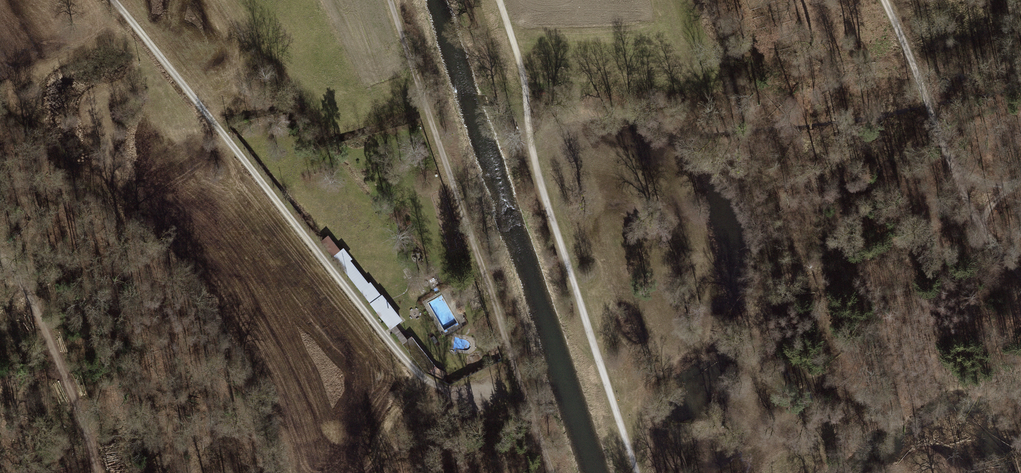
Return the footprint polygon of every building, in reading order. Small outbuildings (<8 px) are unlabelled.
[(331,244),(326,248),(385,321),(389,327),(395,323),(401,318),(382,293),(380,294),(370,281),(368,282),(350,259),(352,257),(343,247),(337,251),(331,244)] [(395,323),(389,327),(402,343),(408,339),(395,323)]
